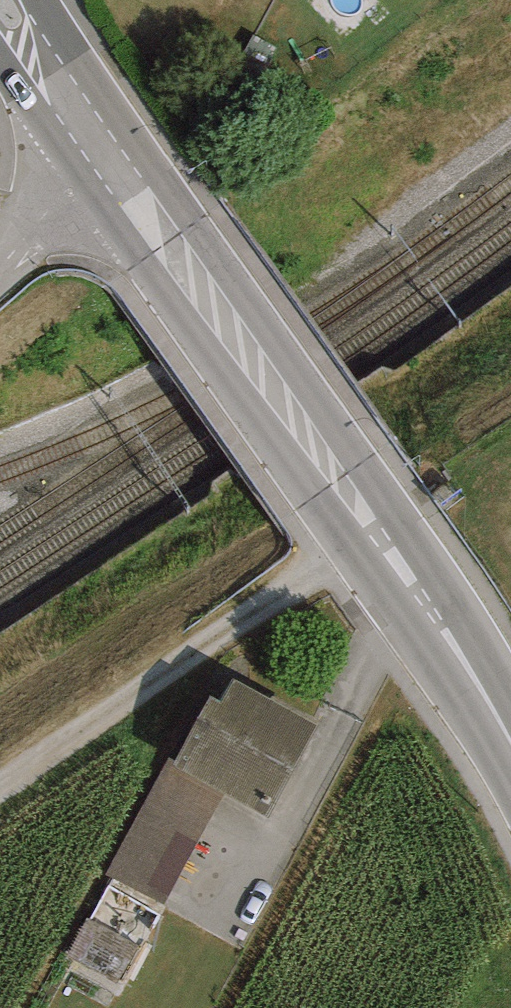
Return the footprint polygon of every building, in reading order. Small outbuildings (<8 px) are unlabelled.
[(319,728),(233,679),(219,702),(210,697),(174,760),(172,765),(225,793),(267,818),(319,728)] [(165,905),(225,793),(172,765),(174,760),(169,758),(107,874),(115,878),(165,905)] [(118,994),(165,905),(115,878),(94,917),(89,914),(67,955),(75,959),(69,969),(118,994)]
